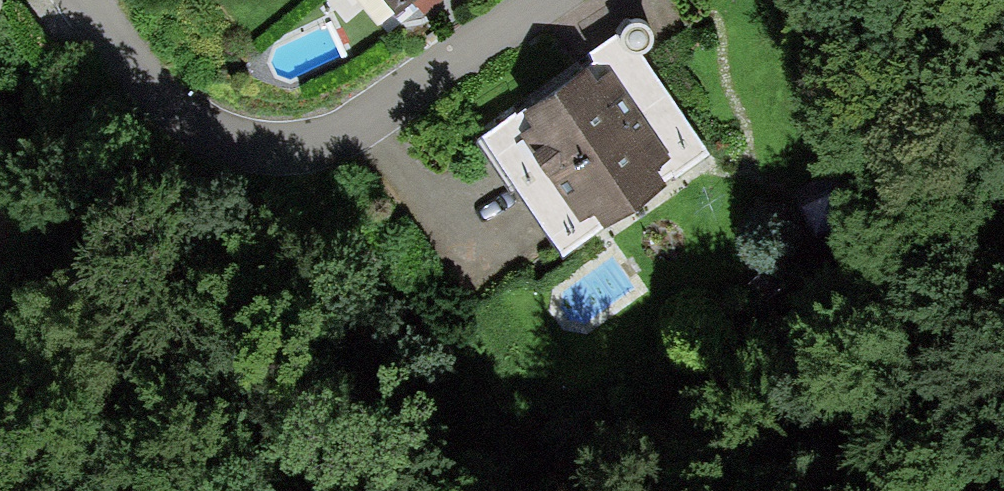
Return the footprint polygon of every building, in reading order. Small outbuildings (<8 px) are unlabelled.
[(618,36),(465,138),(541,250),(694,148),(618,36)]
